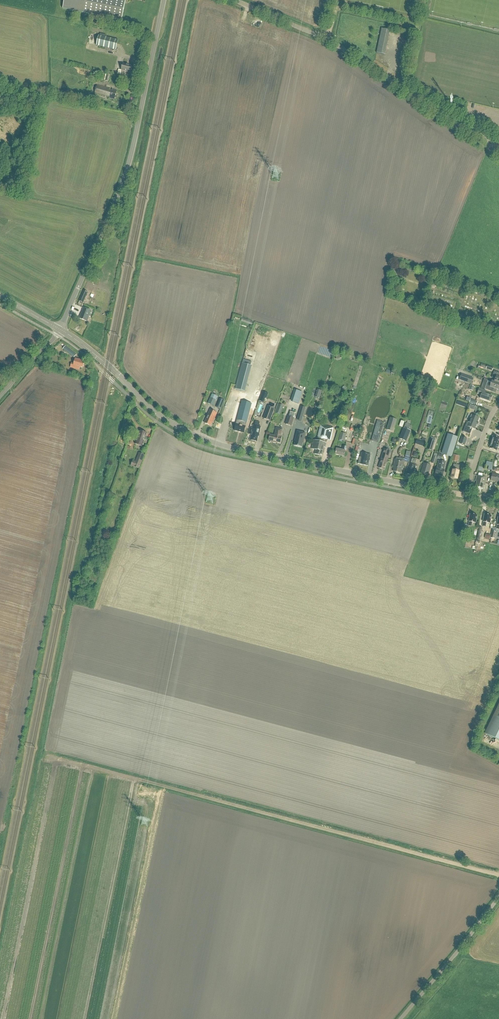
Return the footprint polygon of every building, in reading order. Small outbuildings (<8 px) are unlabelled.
[(63,9),(121,21),(125,1),(123,0),(64,0),(63,9)] [(388,31),(380,29),(375,54),(383,55),(388,31)] [(99,36),(96,46),(116,51),(118,41),(99,36)] [(131,73),(132,66),(123,64),(121,70),(131,73)] [(112,92),(109,91),(109,89),(97,86),(95,94),(109,98),(109,99),(114,100),(117,91),(113,90),(112,92)] [(96,104),(98,97),(90,95),(88,102),(96,104)] [(83,303),(88,293),(84,291),(79,301),(83,303)] [(450,305),(452,300),(434,294),(432,299),(450,305)] [(87,322),(91,311),(83,308),(82,311),(83,312),(82,314),(81,314),(79,319),(87,322)] [(74,358),(76,354),(66,346),(63,349),(74,358)] [(83,368),(84,363),(83,362),(83,361),(76,359),(74,364),(71,363),(70,368),(79,370),(80,367),(83,368)] [(244,392),(250,361),(241,359),(235,391),(244,392)] [(471,385),(473,379),(461,374),(459,380),(471,385)] [(494,382),(492,381),(491,384),(487,383),(485,389),(490,391),(491,387),(496,389),(498,390),(498,388),(498,384),(494,382)] [(490,403),(492,396),(485,394),(486,391),(479,389),(477,394),(481,396),(480,399),(490,403)] [(213,406),(218,397),(212,394),(207,403),(213,406)] [(220,409),(224,400),(220,398),(216,407),(220,409)] [(246,423),(251,404),(242,402),(237,421),(239,421),(239,424),(236,424),(235,431),(244,433),(246,426),(243,426),(243,422),(246,423)] [(270,422),(275,409),(268,406),(263,419),(270,422)] [(213,422),(217,413),(211,410),(205,423),(210,426),(212,422),(213,422)] [(291,426),(294,418),(288,416),(286,424),(291,426)] [(475,430),(479,418),(472,416),(469,423),(467,422),(463,432),(470,435),(473,429),(475,430)] [(390,418),(386,430),(393,432),(397,420),(390,418)] [(250,428),(249,434),(251,435),(250,440),(257,442),(259,436),(259,437),(262,427),(259,426),(260,422),(256,421),(255,425),(254,425),(253,429),(250,428)] [(331,441),(334,428),(320,425),(317,438),(331,441)] [(281,437),(283,430),(276,428),(275,436),(270,435),(269,441),(271,441),(271,442),(276,443),(276,442),(280,443),(282,437),(281,437)] [(403,429),(399,439),(406,442),(410,432),(403,429)] [(144,442),(145,439),(144,439),(146,434),(140,432),(136,445),(142,447),(143,442),(144,442)] [(341,432),(338,440),(344,442),(346,434),(341,432)] [(452,458),(458,438),(448,434),(441,455),(452,458)] [(293,446),(292,450),(300,452),(300,447),(301,447),(303,437),(295,435),(292,446),(293,446)] [(423,447),(426,438),(423,437),(421,440),(417,439),(415,444),(423,447)] [(311,449),(316,450),(315,455),(322,456),(324,447),(325,448),(326,443),(313,440),(311,449)] [(432,451),(435,442),(430,440),(427,450),(432,451)] [(491,443),(489,449),(496,451),(497,447),(498,448),(498,445),(491,443)] [(344,457),(346,448),(343,447),(343,450),(336,449),(335,455),(344,457)] [(385,470),(391,452),(385,450),(379,468),(385,470)] [(368,466),(371,455),(361,453),(360,458),(358,464),(368,466)] [(139,469),(144,456),(139,454),(136,462),(133,461),(131,466),(139,469)] [(395,459),(393,467),(394,467),(393,472),(401,473),(402,469),(403,469),(404,462),(403,462),(403,459),(396,457),(396,459),(395,459)] [(413,472),(414,472),(416,465),(415,465),(416,460),(411,458),(406,474),(411,475),(413,472)] [(443,476),(446,463),(439,461),(436,474),(443,476)] [(428,476),(430,466),(424,464),(421,474),(428,476)] [(457,479),(459,471),(460,466),(454,465),(451,478),(457,479)] [(496,474),(496,473),(492,472),(491,480),(498,482),(498,475),(496,474)] [(485,485),(487,478),(477,476),(476,482),(477,482),(476,487),(483,488),(484,485),(485,485)] [(475,523),(477,515),(470,514),(469,522),(468,526),(471,526),(472,523),(475,523)] [(490,523),(491,516),(485,515),(483,522),(484,522),(483,526),(486,526),(487,523),(490,523)] [(494,715),(485,733),(498,740),(498,703),(494,715)]
